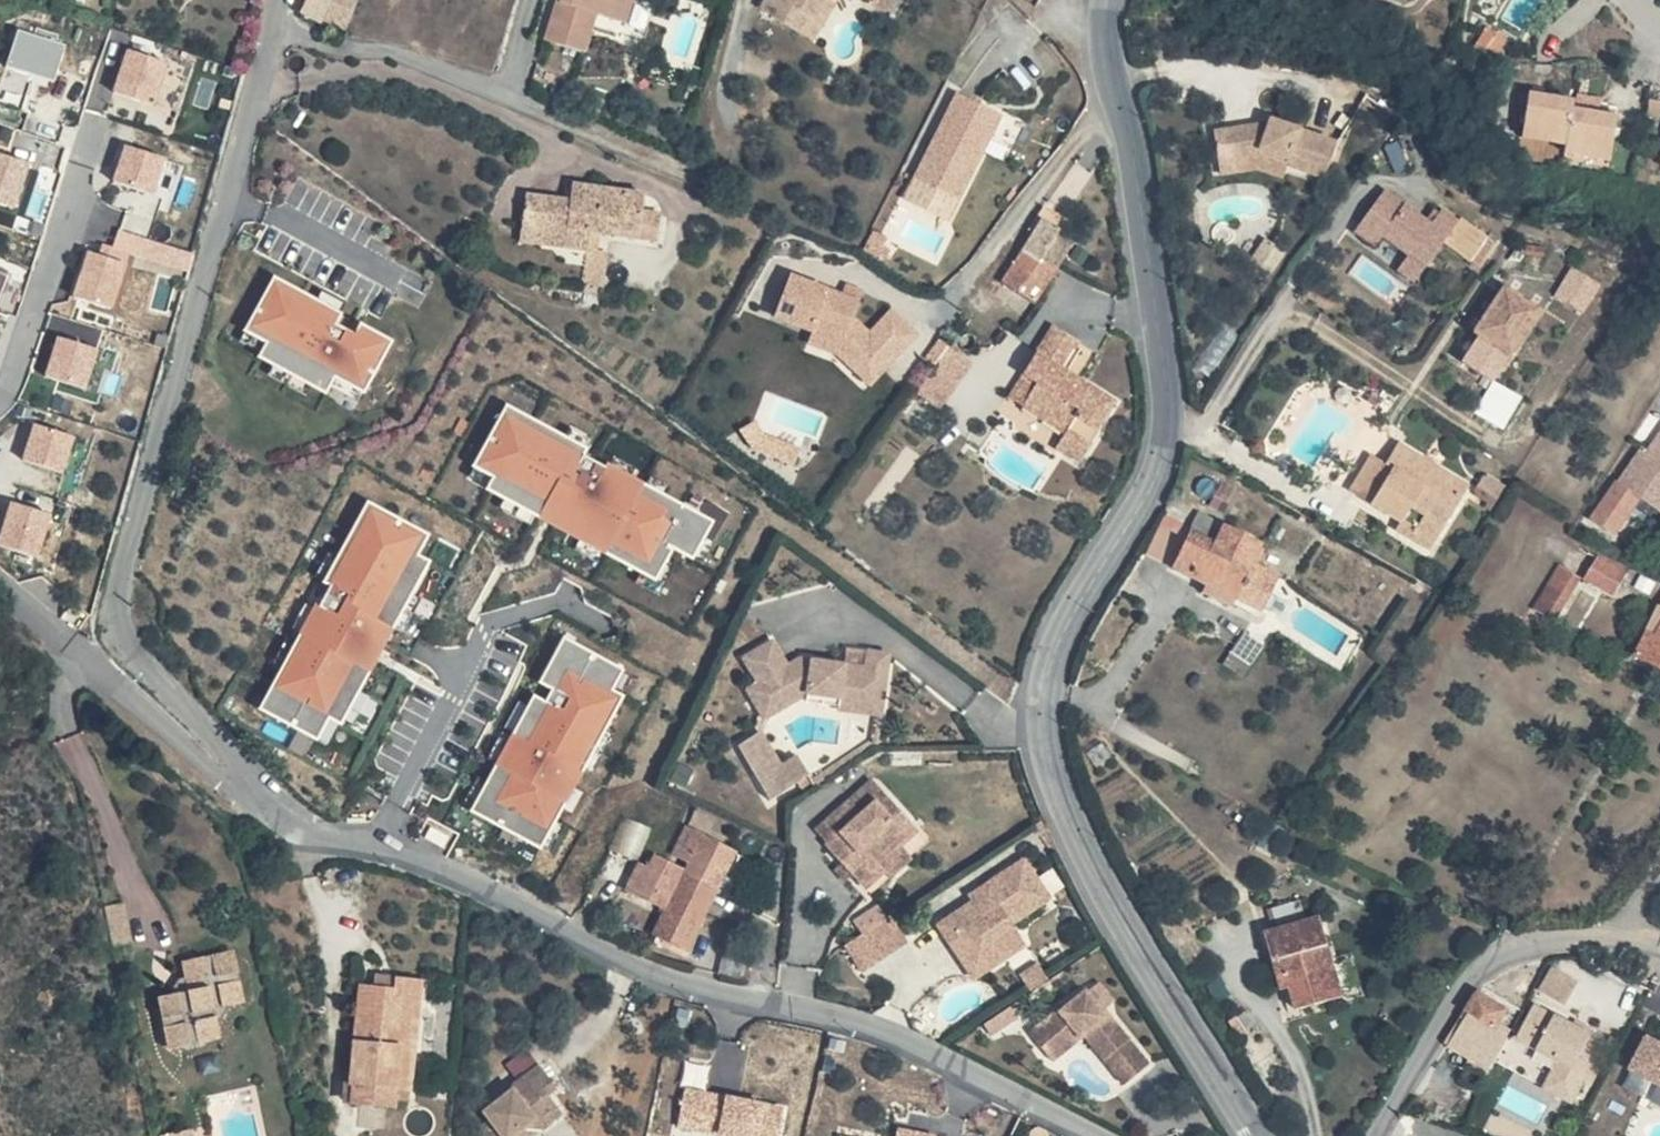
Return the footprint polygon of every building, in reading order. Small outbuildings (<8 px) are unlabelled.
[(341,0),(311,0),(304,16),(329,28),(341,0)] [(329,28),(352,39),(367,8),(351,0),(341,0),(329,28)] [(592,38),(598,18),(610,22),(619,23),(626,0),(570,0),(568,7),(562,5),(558,6),(555,17),(592,38)] [(635,0),(626,0),(619,23),(628,26),(635,0)] [(764,5),(790,21),(800,5),(807,10),(813,0),(767,0),(764,5)] [(873,1),(889,11),(895,0),(873,0),(873,1)] [(1351,9),(1353,7),(1362,0),(1344,0),(1351,9)] [(1358,13),(1353,7),(1351,9),(1342,17),(1347,23),(1358,13)] [(592,38),(555,17),(548,45),(587,55),(592,38)] [(610,22),(598,18),(592,38),(605,40),(610,22)] [(1507,37),(1488,26),(1479,41),(1497,52),(1507,37)] [(22,29),(11,62),(57,78),(69,45),(22,29)] [(132,47),(117,89),(156,103),(171,61),(132,47)] [(958,90),(905,194),(952,217),(1004,113),(958,90)] [(1597,101),(1527,90),(1520,136),(1568,143),(1567,151),(1613,158),(1619,117),(1596,113),(1597,101)] [(1652,93),(1644,128),(1659,131),(1659,95),(1652,93)] [(1298,148),(1228,123),(1223,134),(1204,127),(1171,135),(1177,163),(1214,157),(1245,167),(1285,183),(1298,148)] [(1412,164),(1401,139),(1388,144),(1398,170),(1412,164)] [(128,144),(116,180),(156,193),(168,157),(128,144)] [(18,204),(32,160),(0,150),(0,198),(18,204)] [(1245,167),(1214,157),(1177,163),(1179,176),(1211,170),(1240,181),(1245,167)] [(1435,220),(1388,186),(1356,230),(1377,245),(1385,234),(1411,253),(1400,268),(1417,279),(1446,240),(1461,218),(1445,206),(1435,220)] [(609,201),(538,196),(536,208),(492,205),(488,253),(563,259),(565,240),(627,244),(629,220),(609,218),(609,201)] [(1461,218),(1446,240),(1472,259),(1491,234),(1464,215),(1461,218)] [(1045,217),(1025,246),(1041,255),(1043,251),(1060,228),(1045,217)] [(1043,251),(1062,264),(1064,261),(1078,241),(1060,228),(1043,251)] [(1287,250),(1269,238),(1253,263),(1271,274),(1287,250)] [(1047,285),(1062,264),(1043,251),(1041,255),(1025,246),(1013,264),(1047,285)] [(92,249),(77,292),(115,306),(130,263),(92,249)] [(1047,285),(1013,264),(1001,283),(1034,305),(1047,285)] [(1575,267),(1559,292),(1587,309),(1602,283),(1575,267)] [(9,274),(0,271),(0,299),(9,274)] [(793,271),(776,316),(815,330),(811,341),(841,353),(873,383),(920,333),(894,307),(873,329),(856,313),(866,287),(848,280),(844,290),(793,271)] [(344,312),(277,275),(243,338),(264,350),(263,353),(329,390),(338,374),(366,389),(395,338),(365,321),(358,334),(338,323),(344,312)] [(1539,307),(1507,287),(1472,344),(1503,364),(1539,307)] [(1080,337),(1056,322),(1024,374),(1037,382),(1022,407),(1065,433),(1055,449),(1080,464),(1101,431),(1096,426),(1114,398),(1075,374),(1070,382),(1057,374),(1063,366),(1080,337)] [(61,335),(49,373),(88,387),(101,348),(61,335)] [(1075,374),(1063,366),(1057,374),(1070,382),(1075,374)] [(1037,382),(1024,374),(1011,398),(1022,407),(1037,382)] [(1492,378),(1478,413),(1509,425),(1523,390),(1492,378)] [(697,558),(719,508),(502,410),(477,466),(495,474),(486,494),(663,574),(674,548),(697,558)] [(37,422),(26,458),(67,470),(78,434),(37,422)] [(1650,450),(1657,454),(1659,450),(1659,433),(1650,450)] [(1470,482),(1399,440),(1386,462),(1393,466),(1372,499),(1402,517),(1398,525),(1433,547),(1470,482)] [(1621,481),(1642,495),(1659,505),(1659,450),(1657,454),(1650,450),(1642,445),(1621,481)] [(1386,462),(1372,454),(1352,487),(1372,499),(1393,466),(1386,462)] [(1488,471),(1477,491),(1497,503),(1509,483),(1488,471)] [(1642,495),(1621,481),(1597,517),(1618,531),(1642,495)] [(333,584),(265,706),(322,737),(333,717),(344,723),(434,559),(423,553),(434,532),(371,497),(325,580),(333,584)] [(14,500),(1,541),(41,554),(54,513),(14,500)] [(1225,522),(1202,511),(1194,526),(1216,537),(1225,522)] [(1263,541),(1225,522),(1216,537),(1194,526),(1175,565),(1208,580),(1237,594),(1267,609),(1285,573),(1255,558),(1263,541)] [(1584,575),(1563,562),(1539,604),(1560,616),(1589,580),(1618,594),(1629,572),(1600,557),(1594,555),(1584,575)] [(1237,594),(1208,580),(1203,590),(1232,603),(1237,594)] [(1639,655),(1659,666),(1659,614),(1639,655)] [(1248,629),(1227,661),(1246,674),(1267,642),(1248,629)] [(617,687),(627,668),(567,635),(542,680),(555,687),(549,698),(536,691),(471,809),(544,848),(629,694),(617,687)] [(869,638),(849,635),(847,646),(868,649),(869,638)] [(889,652),(868,649),(847,646),(845,664),(815,660),(813,669),(805,667),(800,671),(796,663),(790,665),(775,639),(745,657),(760,683),(748,690),(764,719),(807,693),(810,694),(840,698),(841,693),(861,696),(861,690),(883,693),(889,652)] [(803,658),(796,663),(800,671),(805,667),(813,669),(815,660),(803,658)] [(880,717),(883,693),(861,690),(861,696),(841,693),(840,698),(810,694),(809,702),(840,707),(839,710),(880,717)] [(765,730),(740,744),(770,796),(813,773),(801,753),(784,763),(765,730)] [(682,760),(673,778),(687,784),(696,767),(682,760)] [(851,795),(819,822),(830,835),(827,838),(843,858),(853,869),(864,883),(883,868),(878,862),(897,845),(914,830),(883,792),(863,809),(851,795)] [(1045,817),(1036,823),(1043,832),(1050,828),(1052,827),(1045,817)] [(673,849),(691,858),(704,832),(686,824),(673,849)] [(1050,828),(1043,832),(1055,851),(1061,847),(1050,828)] [(685,872),(719,888),(737,849),(704,832),(691,858),(685,872)] [(883,868),(890,876),(909,859),(897,845),(878,862),(883,868)] [(666,910),(684,873),(645,854),(629,891),(666,910)] [(1055,897),(1027,855),(984,884),(992,896),(978,905),(974,900),(948,917),(976,959),(1020,929),(1016,923),(1055,897)] [(853,869),(843,858),(835,865),(844,877),(853,869)] [(684,873),(666,910),(656,931),(691,947),(719,888),(685,872),(684,873)] [(984,884),(970,894),(974,900),(978,905),(992,896),(984,884)] [(882,906),(859,921),(865,930),(888,915),(882,906)] [(910,939),(892,913),(888,915),(865,930),(847,943),(865,969),(910,939)] [(1346,995),(1325,914),(1268,929),(1280,975),(1289,973),(1298,1008),(1346,995)] [(1029,943),(1020,929),(976,959),(948,917),(940,923),(976,978),(1029,943)] [(1039,958),(1021,971),(1033,988),(1051,975),(1039,958)] [(1611,1033),(1566,1013),(1581,977),(1551,964),(1518,1037),(1515,1036),(1502,1065),(1581,1100),(1611,1033)] [(399,974),(377,970),(375,982),(397,985),(399,974)] [(425,977),(399,974),(397,985),(375,982),(364,981),(352,1079),(385,1082),(414,1086),(419,1042),(410,1041),(415,1000),(423,1001),(425,977)] [(201,983),(187,978),(176,988),(168,989),(164,984),(154,985),(149,996),(153,1010),(146,1022),(131,1026),(126,1038),(135,1043),(137,1059),(134,1061),(134,1067),(142,1076),(152,1074),(153,1070),(168,1066),(172,1070),(187,1067),(187,1060),(182,1049),(175,1048),(171,1043),(173,1036),(178,1029),(188,1027),(194,1032),(203,1029),(208,1019),(207,1014),(204,1012),(201,1010),(198,995),(202,987),(201,983)] [(1109,1013),(1089,986),(1062,1008),(1059,1004),(1031,1026),(1049,1049),(1077,1027),(1083,1035),(1088,1031),(1128,1083),(1155,1063),(1114,1010),(1109,1013)] [(1501,1026),(1504,1021),(1511,1009),(1480,992),(1470,1009),(1501,1026)] [(423,1001),(415,1000),(410,1041),(419,1042),(423,1001)] [(1012,1006),(987,1023),(994,1033),(1018,1016),(1012,1006)] [(1451,1045),(1481,1062),(1501,1026),(1470,1009),(1451,1045)] [(1501,1026),(1481,1062),(1495,1070),(1514,1038),(1509,1035),(1514,1026),(1504,1021),(1501,1026)] [(194,1032),(188,1027),(178,1029),(173,1036),(171,1043),(175,1048),(182,1049),(194,1032)] [(1077,1027),(1049,1049),(1055,1056),(1083,1035),(1077,1027)] [(527,1075),(538,1056),(523,1046),(511,1065),(527,1075)] [(1622,1049),(1605,1082),(1654,1106),(1652,1111),(1659,1115),(1659,1068),(1622,1049)] [(385,1082),(352,1079),(350,1100),(393,1105),(394,1096),(412,1098),(414,1086),(385,1082)] [(688,1085),(681,1125),(736,1135),(779,1135),(785,1104),(688,1085)] [(510,1086),(480,1108),(482,1114),(464,1128),(469,1135),(533,1135),(535,1134),(520,1114),(528,1108),(510,1086)] [(938,1133),(902,1126),(900,1135),(937,1135),(938,1133)] [(199,1127),(166,1130),(167,1135),(200,1135),(199,1127)] [(464,1128),(454,1134),(455,1135),(469,1135),(464,1128)]
